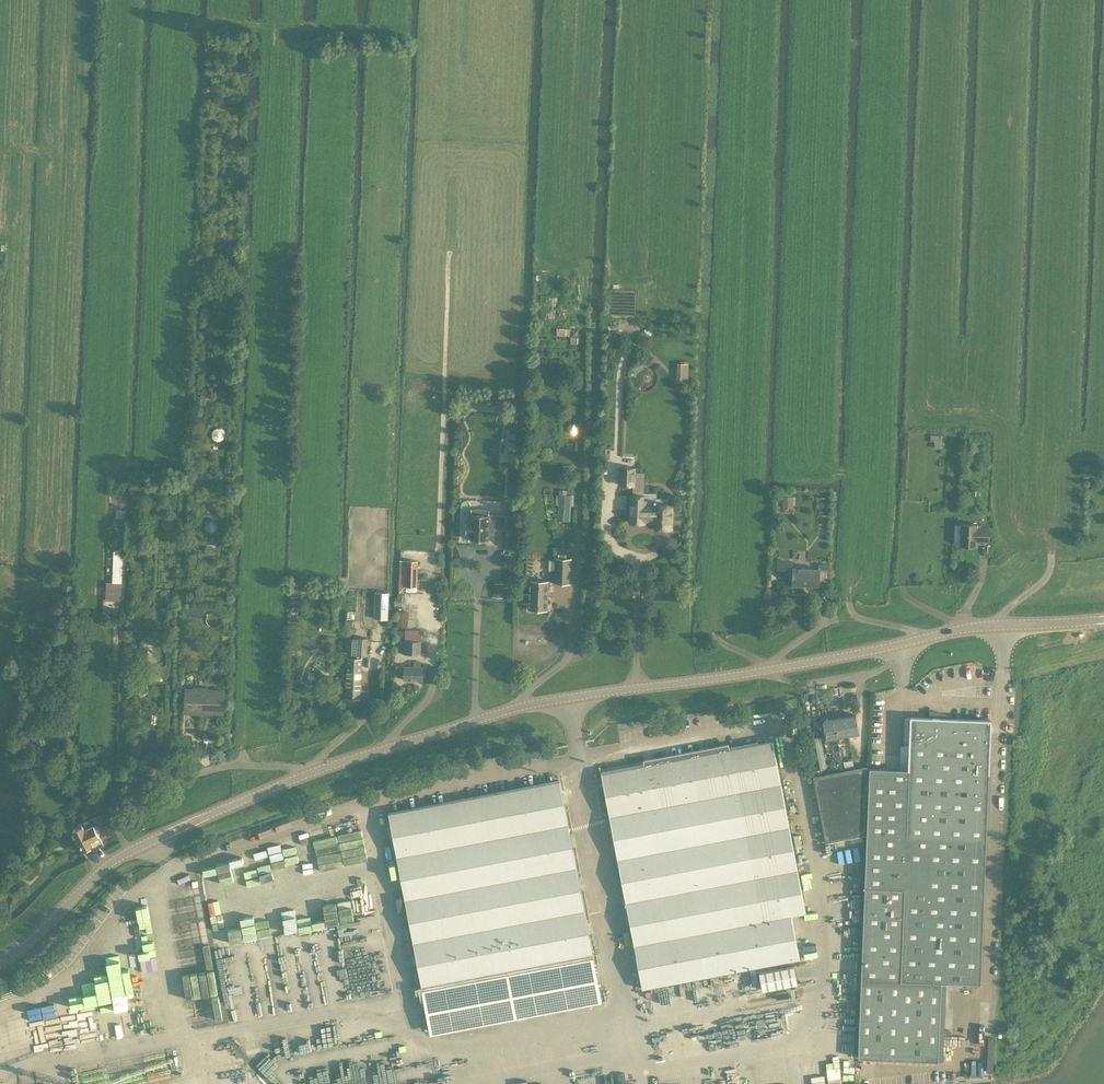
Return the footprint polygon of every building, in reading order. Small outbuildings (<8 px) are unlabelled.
[(677,363),(677,381),(688,382),(689,363),(677,363)] [(563,466),(563,474),(568,474),(574,474),(575,466),(563,466)] [(635,486),(635,467),(619,467),(619,485),(635,486)] [(556,495),(556,505),(559,505),(558,520),(570,521),(571,506),(573,507),(574,496),(556,495)] [(631,495),(630,522),(644,523),(644,520),(654,520),(654,522),(656,522),(656,528),(657,528),(659,530),(661,531),(663,531),(665,530),(667,529),(671,529),(672,504),(671,504),(671,499),(654,498),(654,504),(654,505),(643,504),(643,496),(631,495)] [(489,514),(489,509),(471,509),(471,523),(466,522),(466,534),(470,534),(470,539),(473,539),(473,541),(480,541),(481,540),(488,540),(488,530),(494,530),(494,528),(505,528),(505,515),(489,514)] [(989,528),(987,528),(977,527),(977,525),(962,524),(961,545),(976,546),(976,540),(988,541),(989,528)] [(125,595),(127,552),(119,551),(118,580),(113,579),(112,595),(125,595)] [(570,583),(571,558),(555,558),(554,583),(570,583)] [(417,586),(418,561),(406,560),(405,586),(417,586)] [(793,586),(819,587),(819,581),(826,581),(826,565),(819,564),(819,569),(793,568),(793,562),(777,562),(777,572),(789,572),(789,570),(793,570),(793,586)] [(524,594),(524,602),(530,603),(529,609),(547,610),(548,589),(550,589),(550,581),(530,581),(530,594),(524,594)] [(494,584),(494,596),(502,597),(503,584),(494,584)] [(389,592),(375,592),(374,618),(388,619),(389,592)] [(397,619),(396,627),(407,627),(408,619),(397,619)] [(404,640),(404,651),(403,651),(402,654),(421,655),(421,641),(421,630),(405,629),(405,640),(404,640)] [(367,655),(367,639),(348,638),(348,654),(367,655)] [(360,698),(361,658),(347,658),(345,697),(360,698)] [(414,662),(414,664),(414,667),(396,666),(396,676),(404,676),(404,680),(423,680),(423,667),(421,667),(421,662),(414,662)] [(186,689),(186,707),(192,708),(192,712),(223,713),(224,691),(186,689)] [(870,769),(859,1056),(938,1061),(941,983),(947,983),(947,982),(979,984),(991,721),(952,719),(947,718),(943,716),(940,715),(934,713),(930,710),(930,718),(911,717),(911,738),(910,744),(900,746),(899,770),(870,769)] [(844,716),(848,735),(859,733),(857,719),(856,714),(844,716)] [(833,718),(837,737),(848,735),(844,716),(833,718)] [(823,720),(827,739),(828,745),(838,743),(837,737),(833,718),(823,720)] [(827,767),(820,736),(808,738),(814,770),(827,767)] [(602,773),(643,987),(799,958),(791,915),(805,912),(772,740),(602,773)] [(865,757),(843,761),(844,768),(866,764),(865,757)] [(814,777),(827,842),(864,834),(867,767),(814,777)] [(389,814),(422,986),(436,984),(579,957),(579,956),(593,953),(560,781),(389,814)] [(83,826),(73,830),(82,851),(83,851),(92,847),(93,846),(91,842),(91,841),(99,838),(94,826),(94,825),(92,819),(91,818),(82,823),(82,824),(83,826)] [(794,966),(759,972),(763,990),(797,983),(794,966)]
